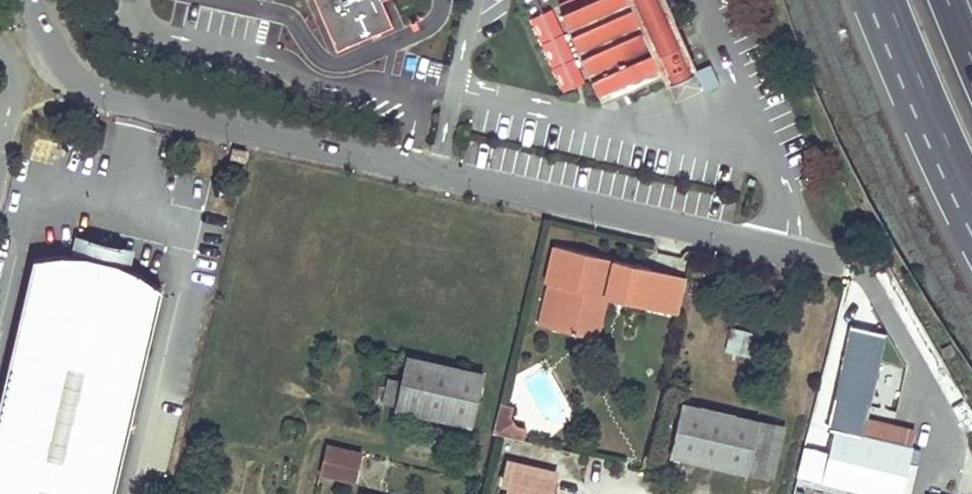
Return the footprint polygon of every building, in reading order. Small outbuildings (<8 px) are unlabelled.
[(336,50),(393,25),(382,0),(314,0),(336,50)] [(559,10),(600,101),(661,73),(664,81),(695,67),(665,0),(581,0),(559,10)] [(246,150),(232,147),(230,157),(244,160),(246,150)] [(88,239),(85,254),(115,261),(119,246),(88,239)] [(562,285),(553,324),(577,330),(582,312),(589,307),(605,311),(609,294),(660,307),(668,272),(618,260),(615,271),(597,266),(600,256),(557,245),(548,281),(553,283),(562,285)] [(33,257),(0,397),(0,493),(112,493),(160,287),(139,271),(115,261),(85,254),(59,252),(33,257)] [(687,277),(668,272),(660,307),(679,311),(687,277)] [(553,283),(543,322),(553,324),(562,285),(553,283)] [(577,330),(599,335),(605,311),(589,307),(582,312),(577,330)] [(753,334),(732,329),(726,353),(748,358),(753,334)] [(837,429),(865,436),(869,419),(889,339),(849,329),(824,426),(837,429)] [(482,373),(407,357),(395,409),(471,426),(482,373)] [(503,402),(496,432),(526,440),(527,432),(528,427),(518,425),(512,415),(515,405),(510,404),(503,402)] [(747,472),(758,421),(683,404),(671,455),(747,472)] [(865,436),(911,447),(915,431),(869,419),(865,436)] [(758,421),(747,472),(773,478),(784,427),(758,421)] [(911,447),(865,436),(837,429),(828,465),(802,458),(798,474),(879,493),(899,493),(911,447)] [(326,448),(320,473),(356,481),(363,456),(326,448)] [(552,493),(558,470),(510,459),(504,483),(511,484),(508,493),(553,493),(552,493)]
